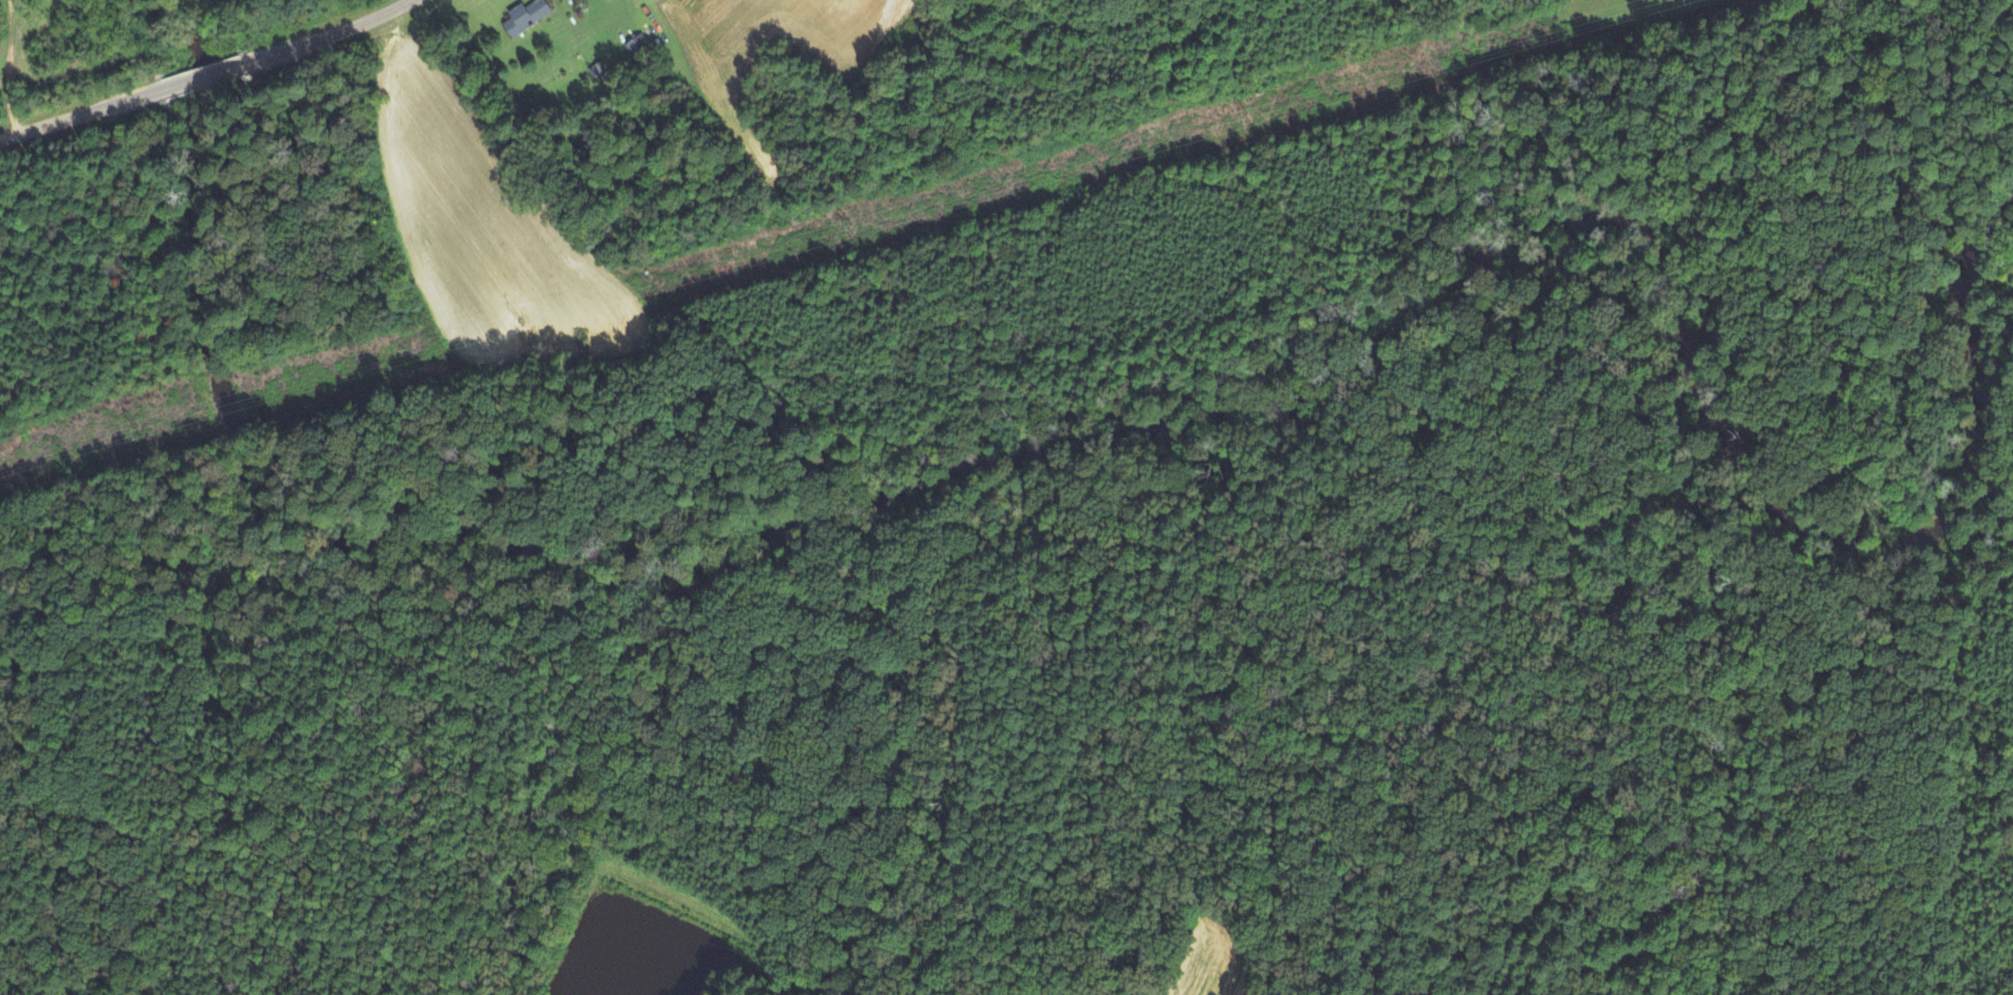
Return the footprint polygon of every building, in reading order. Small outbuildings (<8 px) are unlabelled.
[(554,11),(547,0),(536,0),(527,6),(524,1),(510,11),(513,16),(504,22),(514,38),(554,11)] [(653,49),(640,34),(625,47),(637,62),(653,49)]
